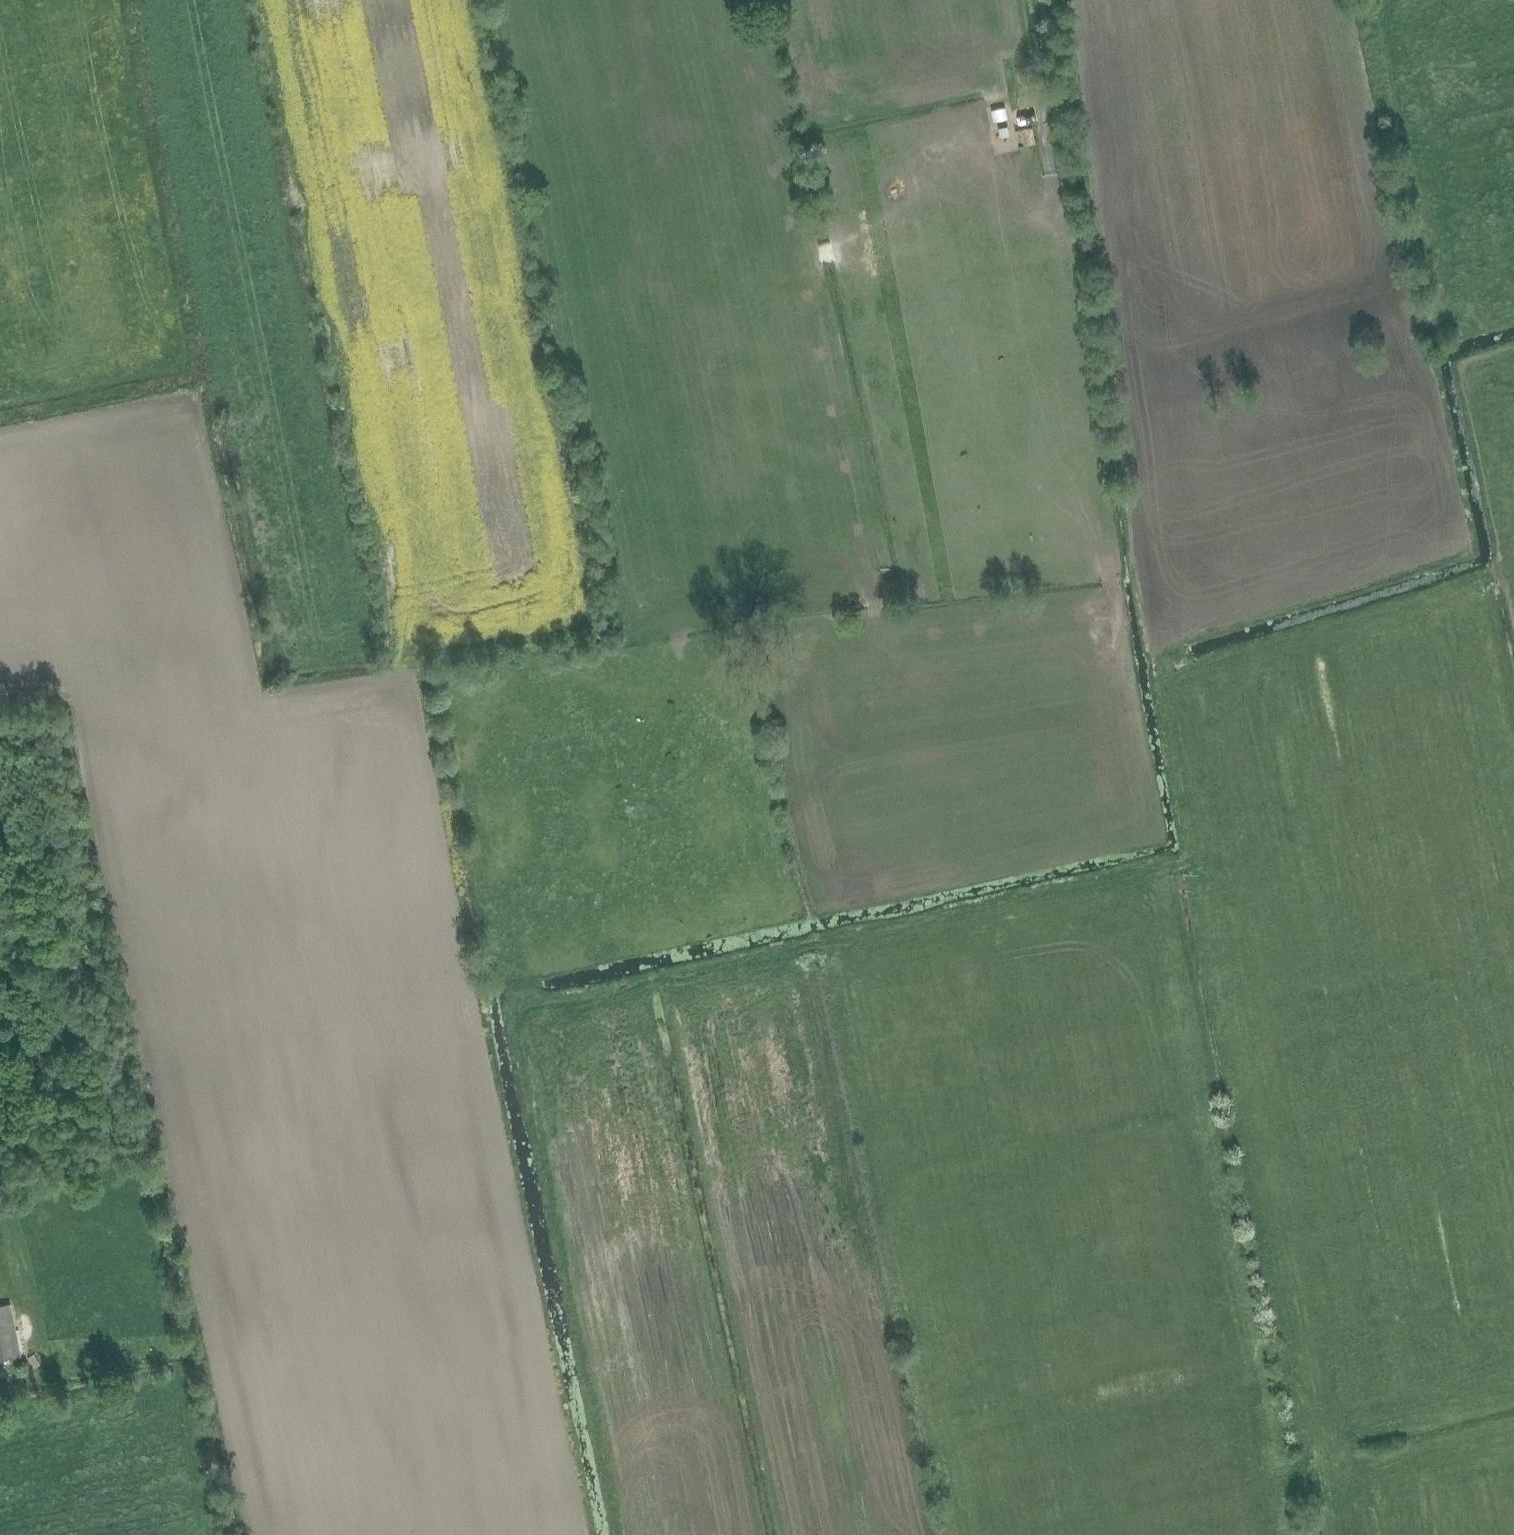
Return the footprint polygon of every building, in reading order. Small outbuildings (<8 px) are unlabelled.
[(20,1357),(9,1304),(0,1306),(0,1361),(20,1357)]
